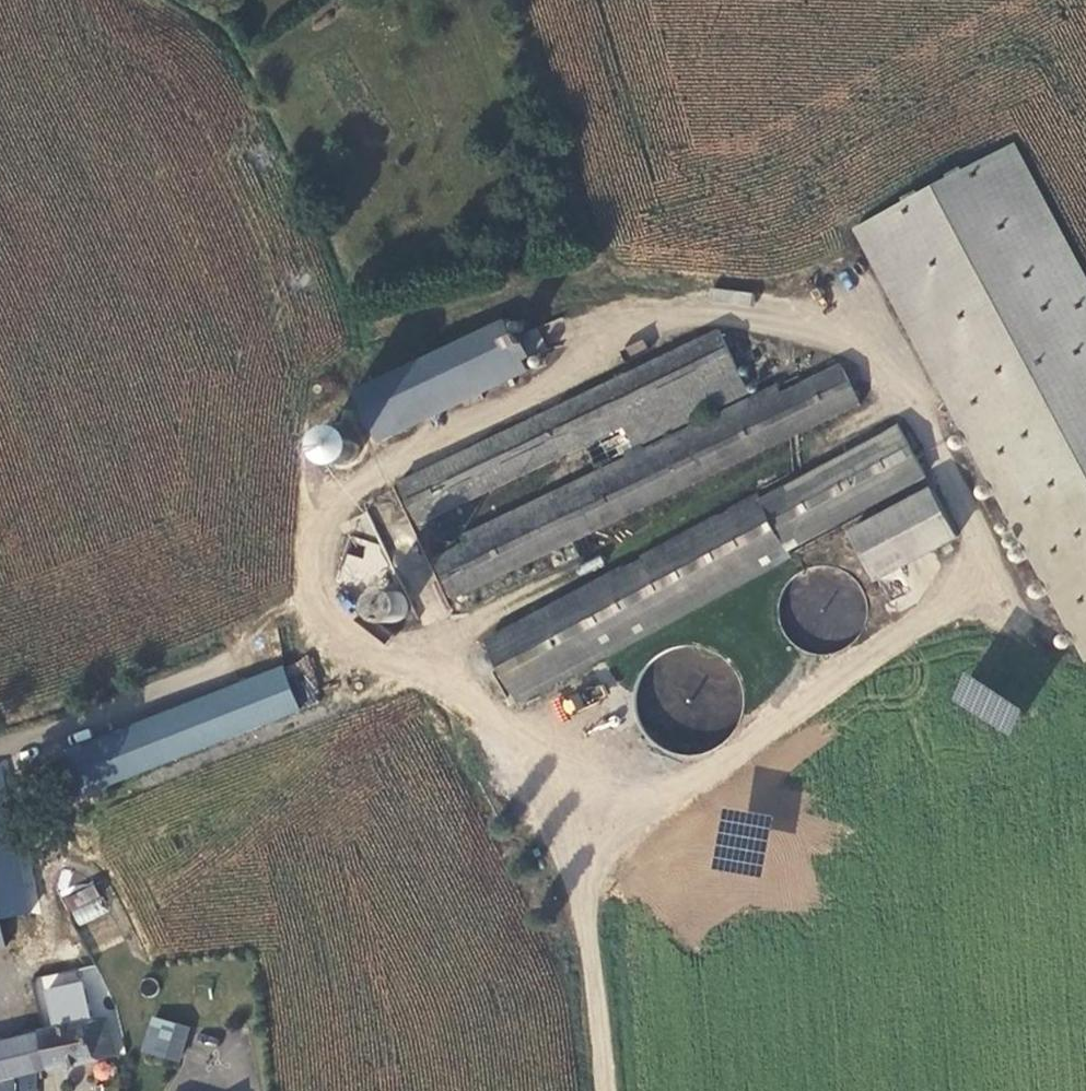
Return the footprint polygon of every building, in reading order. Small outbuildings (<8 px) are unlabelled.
[(1085,662),(1085,274),(1015,142),(854,232),(1085,662)] [(750,307),(751,291),(711,287),(710,303),(750,307)] [(504,321),(353,392),(380,447),(532,374),(526,362),(515,341),(504,321)] [(537,329),(515,341),(526,362),(548,349),(537,329)] [(719,330),(397,485),(418,528),(584,450),(596,472),(625,459),(624,455),(642,446),(645,449),(752,396),(719,330)] [(465,545),(434,560),(454,603),(861,406),(842,365),(783,393),(778,383),(752,396),(645,449),(642,446),(624,455),(625,459),(596,472),(461,537),(465,545)] [(330,420),(298,438),(313,466),(345,448),(330,420)] [(758,492),(483,643),(520,707),(793,560),(790,556),(929,482),(898,427),(763,499),(758,492)] [(341,580),(374,581),(375,557),(342,556),(341,580)] [(408,617),(409,610),(408,603),(404,597),(398,593),(390,592),(383,593),(377,597),(373,603),(372,610),(373,618),(377,624),(383,628),(390,629),(398,628),(404,623),(408,617)] [(740,723),(721,643),(626,665),(648,756),(675,750),(678,761),(711,754),(705,731),(740,723)] [(284,667),(49,759),(67,804),(303,713),(284,667)] [(948,701),(1008,734),(1023,707),(962,674),(948,701)] [(62,895),(74,926),(106,914),(94,883),(62,895)] [(96,948),(120,942),(112,914),(88,921),(96,948)] [(144,1053),(178,1061),(187,1026),(152,1018),(144,1053)] [(46,1072),(115,1057),(108,1019),(39,1033),(46,1072)] [(39,1033),(0,1042),(0,1084),(46,1072),(39,1033)]
